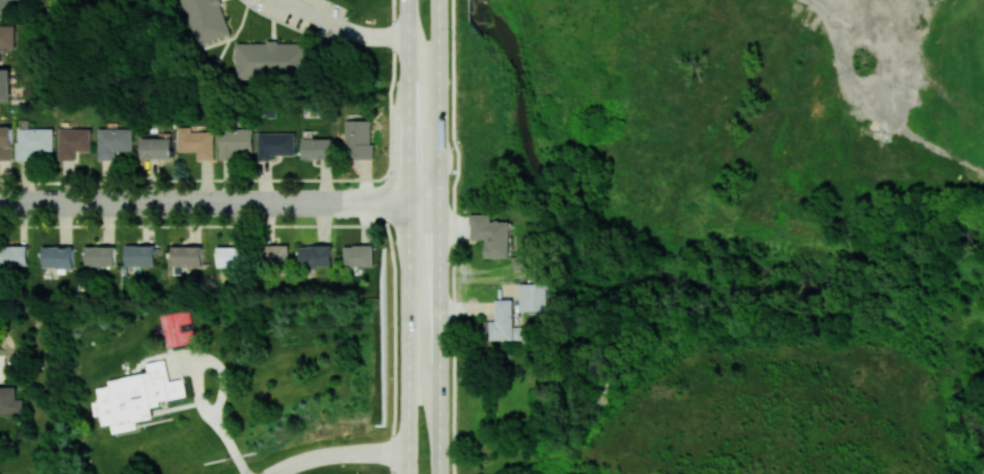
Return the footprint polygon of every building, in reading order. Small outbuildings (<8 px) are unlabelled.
[(2,19),(2,7),(21,6),(21,0),(0,0),(0,19),(2,19)] [(229,34),(219,0),(181,0),(193,44),(229,34)] [(0,24),(0,61),(1,61),(1,47),(15,47),(15,24),(0,24)] [(235,42),(234,77),(308,77),(308,42),(235,42)] [(11,99),(11,68),(0,69),(0,100),(11,99)] [(372,120),(345,119),(345,157),(372,158),(372,120)] [(12,157),(13,126),(0,126),(0,157),(12,157)] [(214,159),(214,131),(192,131),(191,126),(179,126),(179,151),(197,151),(197,159),(214,159)] [(91,128),(59,127),(59,159),(76,160),(76,150),(91,150),(91,128)] [(99,160),(116,159),(116,151),(133,150),(132,127),(98,128),(99,160)] [(17,128),(17,158),(54,157),(53,128),(17,128)] [(220,157),(253,158),(254,129),(220,128),(220,157)] [(259,160),(272,160),(272,155),(296,154),(295,132),(258,132),(259,160)] [(173,138),(142,138),(141,158),(173,158),(173,138)] [(303,159),(334,158),(334,138),(303,139),(303,159)] [(509,257),(510,221),(491,220),(491,214),(471,214),(470,238),(485,239),(484,256),(509,257)] [(156,266),(156,245),(126,244),(126,265),(156,266)] [(289,245),(261,244),(261,264),(289,265),(289,245)] [(26,265),(27,245),(0,245),(0,264),(26,265)] [(298,246),(299,266),(333,265),(332,245),(298,246)] [(345,245),(345,266),(375,265),(374,245),(345,245)] [(42,268),(73,267),(72,246),(42,246),(42,268)] [(84,265),(115,266),(115,246),(85,246),(84,265)] [(202,246),(172,246),(171,265),(202,266),(202,246)] [(217,266),(246,266),(245,246),(217,246),(217,266)] [(546,283),(519,283),(519,311),(546,310),(546,283)] [(513,299),(496,299),(495,321),(485,321),(485,339),(522,340),(522,326),(513,326),(513,299)] [(167,360),(148,364),(150,373),(110,381),(111,385),(98,388),(101,402),(95,403),(98,417),(102,417),(104,427),(113,426),(115,434),(139,429),(138,424),(155,420),(153,409),(171,405),(171,401),(190,397),(187,380),(172,383),(167,360)] [(25,413),(24,398),(17,398),(17,386),(0,387),(0,413),(25,413)]
